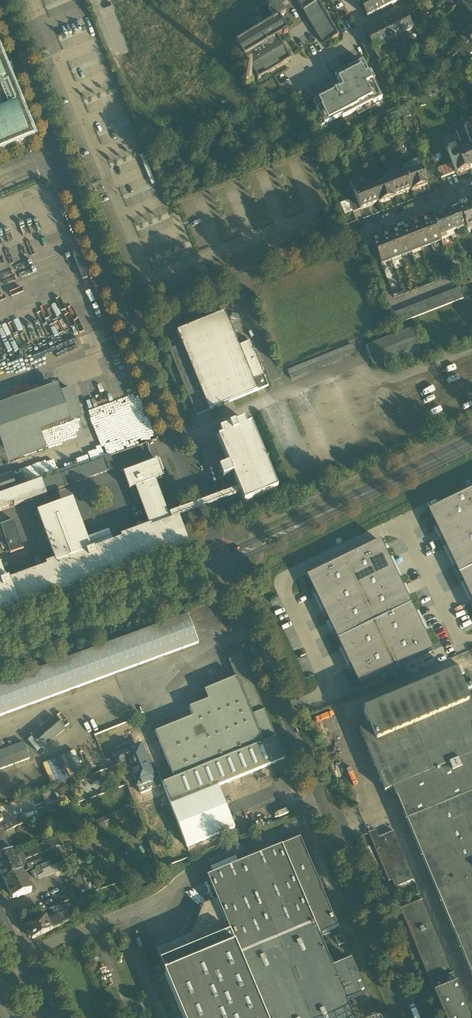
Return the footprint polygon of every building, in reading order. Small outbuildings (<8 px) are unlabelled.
[(282,0),(267,0),(271,8),(278,18),(279,18),(286,14),(283,9),(285,8),(285,6),(285,5),(282,0)] [(316,0),(297,0),(304,12),(318,3),(316,0)] [(380,11),(375,0),(365,0),(359,3),(367,18),(380,11)] [(393,5),(390,0),(375,0),(380,11),(393,5)] [(462,3),(469,12),(471,14),(471,0),(466,0),(462,3)] [(324,13),(318,3),(304,12),(310,21),(324,13)] [(275,20),(278,18),(271,8),(269,10),(275,20)] [(466,22),(469,20),(467,18),(471,14),(469,12),(463,17),(466,22)] [(329,21),(324,13),(310,21),(315,29),(329,21)] [(405,15),(393,22),(400,36),(404,33),(412,29),(405,15)] [(255,20),(261,29),(265,26),(260,17),(255,20)] [(236,44),(244,58),(277,38),(283,34),(284,36),(288,33),(279,18),(278,18),(275,20),(265,26),(261,29),(236,44)] [(339,37),(329,21),(315,29),(324,45),(339,37)] [(393,22),(380,29),(387,43),(396,38),(400,36),(393,22)] [(376,48),(387,43),(380,29),(366,35),(373,49),(376,48)] [(461,39),(466,45),(469,42),(471,40),(471,30),(461,39)] [(402,40),(405,46),(410,44),(408,40),(404,33),(400,36),(402,40)] [(280,43),(277,38),(244,58),(258,81),(291,61),(280,43)] [(402,49),(406,48),(405,46),(402,40),(398,42),(397,42),(400,48),(401,47),(402,49)] [(469,42),(466,45),(462,48),(470,56),(471,54),(471,45),(469,42)] [(415,53),(410,44),(405,46),(406,48),(410,55),(415,53)] [(373,49),(379,61),(382,60),(381,58),(384,57),(381,51),(379,52),(376,48),(373,49)] [(465,60),(470,56),(462,48),(458,52),(465,60)] [(1,107),(3,111),(18,104),(17,101),(18,100),(18,98),(16,99),(14,94),(16,93),(15,91),(13,92),(11,87),(13,86),(12,84),(10,85),(8,80),(10,79),(9,77),(8,78),(6,75),(8,74),(6,69),(4,69),(3,66),(4,65),(4,64),(2,64),(0,60),(0,108),(1,107)] [(313,103),(321,118),(323,117),(327,124),(342,116),(343,118),(373,103),(373,104),(382,99),(373,81),(375,80),(371,72),(369,73),(365,66),(359,69),(357,65),(341,73),(343,77),(337,80),(340,85),(341,88),(336,91),(313,103)] [(255,84),(250,76),(241,81),(246,89),(255,84)] [(35,140),(20,103),(18,104),(3,111),(0,112),(0,154),(35,140)] [(399,111),(403,120),(411,117),(406,105),(398,110),(399,111)] [(402,119),(399,111),(390,114),(393,122),(402,119)] [(457,154),(464,151),(461,143),(454,146),(455,148),(457,154)] [(471,169),(471,168),(464,151),(457,154),(455,148),(448,151),(453,163),(457,174),(471,169)] [(421,168),(427,186),(437,182),(438,184),(443,182),(441,178),(438,169),(432,153),(425,155),(427,161),(419,164),(421,168)] [(409,173),(421,168),(419,164),(417,160),(402,166),(405,172),(408,171),(409,173)] [(438,169),(441,178),(456,172),(452,163),(438,169)] [(408,171),(405,172),(412,190),(412,191),(427,186),(421,168),(409,173),(408,171)] [(394,197),(412,190),(405,172),(387,179),(394,197)] [(394,198),(394,197),(387,179),(384,180),(385,182),(373,187),(379,202),(379,204),(394,198)] [(361,209),(379,202),(373,187),(372,185),(362,189),(359,180),(351,184),(361,209)] [(353,212),(358,210),(354,200),(349,201),(353,212)] [(344,215),(353,212),(349,201),(340,204),(344,215)] [(459,209),(466,226),(467,231),(471,229),(471,204),(459,209)] [(453,231),(466,226),(459,209),(446,213),(453,231)] [(446,234),(453,231),(446,213),(433,219),(434,221),(441,240),(447,237),(446,234)] [(423,223),(423,225),(431,245),(441,241),(441,240),(434,221),(428,223),(428,221),(423,223)] [(413,226),(413,228),(421,249),(431,245),(423,225),(419,226),(418,225),(413,226)] [(403,230),(404,232),(411,253),(421,249),(413,228),(409,230),(408,228),(403,230)] [(393,234),(394,236),(401,256),(411,253),(404,232),(399,234),(398,232),(393,234)] [(383,238),(384,240),(392,260),(401,256),(394,236),(389,238),(388,236),(383,238)] [(381,264),(392,260),(384,240),(379,242),(378,240),(373,242),(381,264)] [(460,288),(454,290),(458,301),(464,299),(460,288)] [(452,303),(458,301),(454,290),(448,292),(452,303)] [(447,305),(452,303),(448,292),(443,294),(447,305)] [(442,307),(447,305),(443,294),(437,296),(442,307)] [(436,309),(442,307),(437,296),(432,299),(436,309)] [(431,311),(436,309),(432,299),(427,301),(431,311)] [(425,314),(431,311),(427,301),(421,303),(425,314)] [(420,316),(425,314),(421,303),(416,305),(420,316)] [(415,318),(420,316),(416,305),(410,307),(415,318)] [(409,320),(415,318),(410,307),(405,309),(409,320)] [(404,322),(409,320),(405,309),(400,311),(404,322)] [(398,324),(404,322),(400,311),(394,313),(398,324)] [(177,333),(182,345),(209,411),(210,411),(269,387),(250,341),(239,346),(225,313),(177,333)] [(373,366),(397,357),(416,349),(419,348),(412,329),(366,347),(373,366)] [(287,370),(291,380),(356,354),(352,344),(287,370)] [(210,411),(209,411),(182,345),(169,351),(196,417),(210,411)] [(419,356),(416,349),(397,357),(399,363),(419,356)] [(61,394),(58,385),(0,405),(0,415),(61,394)] [(2,446),(40,433),(81,418),(71,391),(61,394),(0,415),(0,439),(2,446)] [(137,395),(88,409),(92,424),(138,411),(139,413),(142,412),(137,395)] [(149,429),(146,415),(133,418),(137,432),(149,429)] [(233,476),(239,490),(241,494),(245,503),(278,489),(252,426),(247,427),(245,421),(220,431),(223,437),(218,439),(229,466),(219,471),(223,481),(233,476)] [(46,450),(40,433),(2,446),(8,464),(46,450)] [(111,457),(104,459),(109,471),(115,469),(111,457)] [(82,481),(109,471),(104,459),(78,469),(82,481)] [(129,491),(136,488),(155,481),(164,478),(162,472),(158,461),(156,460),(153,461),(154,463),(126,473),(124,477),(129,491)] [(46,494),(82,481),(78,469),(41,482),(46,494)] [(17,490),(12,475),(0,479),(0,496),(17,490)] [(169,519),(155,481),(136,488),(150,526),(169,519)] [(46,494),(41,482),(17,490),(0,496),(0,512),(9,509),(8,507),(14,505),(14,507),(47,495),(46,494)] [(428,511),(471,602),(471,489),(428,511)] [(176,518),(241,494),(239,490),(169,515),(171,520),(172,520),(173,521),(177,519),(176,518)] [(66,503),(85,553),(92,551),(87,539),(73,500),(66,503)] [(46,564),(47,567),(85,553),(66,503),(37,513),(55,561),(46,564)] [(170,522),(169,519),(150,526),(121,537),(122,539),(113,543),(94,550),(104,577),(189,546),(179,519),(177,519),(173,521),(172,521),(170,522)] [(0,526),(10,554),(24,549),(13,521),(0,526)] [(87,539),(92,551),(94,550),(113,543),(109,531),(87,539)] [(380,541),(306,577),(360,686),(434,651),(380,541)] [(92,551),(85,553),(47,567),(38,570),(9,581),(20,609),(104,577),(94,550),(92,551)] [(6,582),(0,585),(0,617),(20,610),(20,609),(9,581),(6,582)] [(199,644),(188,616),(0,685),(0,717),(199,644)] [(229,661),(242,655),(240,652),(228,658),(229,661)] [(229,661),(236,679),(244,697),(245,697),(253,716),(264,711),(244,662),(242,655),(229,661)] [(393,788),(395,788),(395,787),(410,781),(471,755),(471,684),(466,671),(457,675),(456,674),(447,678),(373,709),(363,712),(369,727),(359,731),(360,732),(384,791),(385,792),(393,788)] [(156,733),(170,767),(171,771),(175,780),(276,739),(264,711),(253,716),(245,697),(244,697),(236,679),(205,691),(208,701),(189,708),(193,718),(156,733)] [(31,737),(42,749),(65,730),(54,718),(31,737)] [(284,760),(276,739),(175,780),(163,785),(187,848),(234,829),(217,787),(284,760)] [(30,759),(24,743),(0,752),(0,770),(30,759)] [(141,745),(132,748),(135,755),(144,751),(141,745)] [(138,787),(140,794),(161,786),(157,778),(155,779),(144,751),(135,755),(132,748),(113,756),(117,766),(126,762),(137,787),(138,787)] [(75,750),(42,763),(50,785),(83,773),(75,750)] [(471,793),(471,755),(410,781),(413,788),(396,795),(406,820),(471,793)] [(163,785),(175,780),(171,771),(170,767),(158,772),(163,785)] [(413,788),(410,781),(395,787),(395,788),(393,788),(396,795),(413,788)] [(54,791),(42,796),(45,803),(57,799),(54,791)] [(471,978),(471,793),(406,820),(437,895),(471,978)] [(90,798),(84,800),(86,807),(92,805),(90,798)] [(58,802),(46,806),(48,813),(60,809),(58,802)] [(102,818),(104,823),(115,819),(113,814),(102,818)] [(4,839),(8,837),(5,832),(13,829),(18,826),(15,818),(14,819),(12,816),(3,821),(3,820),(2,822),(0,823),(0,841),(4,839)] [(31,820),(34,828),(40,825),(37,817),(31,820)] [(104,823),(102,818),(95,821),(100,832),(107,830),(104,823)] [(85,827),(78,830),(79,834),(82,840),(90,837),(85,827)] [(5,832),(8,837),(9,837),(10,838),(16,834),(13,829),(5,832)] [(392,880),(395,888),(414,880),(394,832),(379,838),(376,830),(368,834),(388,882),(392,880)] [(58,837),(61,844),(69,840),(66,833),(58,837)] [(74,843),(82,840),(79,834),(71,837),(74,843)] [(4,839),(7,846),(12,843),(10,838),(9,837),(8,837),(4,839)] [(51,849),(58,846),(55,838),(47,842),(51,849)] [(239,954),(240,954),(314,923),(320,936),(338,928),(300,838),(220,871),(217,865),(213,867),(216,873),(207,877),(217,901),(230,932),(239,954)] [(4,839),(0,841),(0,859),(12,853),(12,852),(10,853),(7,846),(4,839)] [(16,850),(12,843),(7,846),(10,853),(12,852),(16,850)] [(38,854),(47,851),(44,843),(35,847),(38,854)] [(30,858),(38,854),(35,847),(27,851),(30,858)] [(378,865),(369,847),(364,849),(373,867),(378,865)] [(4,882),(22,873),(19,867),(22,866),(19,861),(24,858),(24,860),(30,858),(27,851),(14,856),(0,863),(0,874),(4,882)] [(48,862),(59,857),(57,852),(45,857),(48,862)] [(12,853),(0,859),(0,863),(14,856),(12,853)] [(27,865),(29,870),(48,862),(45,857),(27,865)] [(48,862),(40,865),(43,871),(58,865),(57,863),(61,862),(59,857),(48,862)] [(45,875),(43,871),(40,865),(35,868),(39,877),(45,875)] [(45,875),(39,877),(38,878),(39,881),(60,871),(58,865),(43,871),(45,875)] [(25,878),(22,873),(4,882),(11,895),(18,898),(31,892),(35,891),(30,883),(27,877),(25,878)] [(81,877),(74,880),(77,888),(84,885),(81,877)] [(77,898),(73,888),(62,892),(66,902),(77,898)] [(156,951),(160,961),(230,932),(217,901),(203,906),(191,937),(156,951)] [(400,910),(431,985),(453,975),(422,901),(400,910)] [(84,905),(76,909),(79,915),(87,912),(84,905)] [(55,918),(59,926),(74,918),(68,906),(54,908),(50,909),(54,918),(55,918)] [(26,926),(32,939),(52,929),(59,926),(55,918),(54,918),(48,921),(46,916),(26,926)] [(347,1002),(366,994),(351,960),(333,967),(320,936),(314,923),(240,954),(267,1017),(354,1017),(347,1002)] [(240,954),(239,954),(230,932),(160,961),(165,972),(164,973),(183,1017),(267,1017),(240,954)] [(335,937),(339,946),(344,943),(341,935),(335,937)] [(325,942),(329,952),(334,950),(330,940),(325,942)] [(453,975),(431,985),(434,993),(434,994),(444,1017),(471,1017),(453,975)] [(133,1005),(135,1012),(152,1007),(150,999),(133,1005)]
